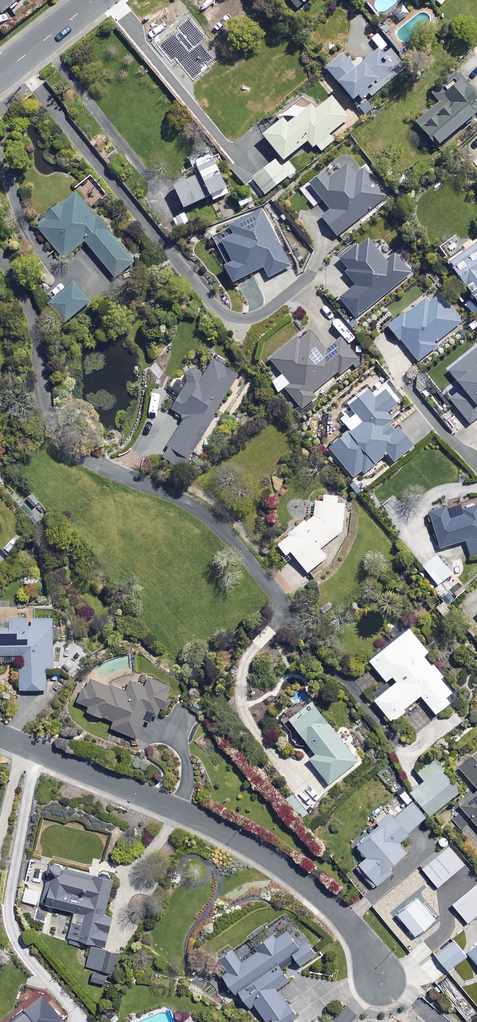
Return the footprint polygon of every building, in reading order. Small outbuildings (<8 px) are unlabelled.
[(1,13),(18,0),(0,0),(0,12),(1,13)] [(296,9),(308,0),(289,0),(296,9)] [(362,102),(356,106),(366,118),(379,108),(370,97),(406,68),(391,49),(383,56),(379,50),(356,68),(343,52),(324,67),(352,102),(358,97),(362,102)] [(433,103),(413,119),(435,147),(476,112),(476,97),(457,73),(428,97),(433,103)] [(311,104),(288,123),(283,117),(261,134),(282,161),(307,141),(313,148),(317,145),(321,151),(334,141),(328,135),(351,116),(333,95),(315,109),(311,104)] [(476,155),(476,134),(465,143),(475,157),(476,155)] [(192,168),(197,166),(212,201),(228,194),(211,155),(200,160),(198,156),(188,161),(192,168)] [(281,167),(276,160),(252,178),(264,195),(296,171),(289,161),(281,167)] [(355,176),(347,165),(329,179),(323,172),(309,184),(330,210),(321,217),(337,236),(387,197),(364,169),(355,176)] [(206,198),(196,175),(173,186),(183,208),(206,198)] [(134,260),(76,191),(35,226),(64,259),(84,241),(114,277),(134,260)] [(251,201),(247,192),(235,198),(240,207),(251,201)] [(291,266),(261,210),(229,227),(233,234),(221,241),(232,262),(223,266),(232,283),(262,267),(268,278),(291,266)] [(190,223),(185,213),(173,219),(178,229),(190,223)] [(344,273),(354,286),(339,298),(356,318),(411,275),(395,254),(386,261),(369,239),(361,246),(360,244),(339,260),(347,271),(344,273)] [(461,251),(453,240),(445,245),(452,255),(446,259),(476,304),(476,240),(461,251)] [(90,303),(73,281),(47,301),(64,323),(90,303)] [(461,322),(438,295),(428,303),(424,299),(405,315),(402,311),(386,325),(418,362),(435,347),(433,345),(461,322)] [(268,359),(280,374),(270,382),(277,393),(283,389),(299,410),(317,397),(313,392),(335,374),(338,377),(352,366),(354,369),(361,364),(341,338),(327,349),(311,329),(299,338),(297,336),(268,359)] [(448,371),(462,388),(449,399),(469,424),(476,418),(476,347),(448,371)] [(238,375),(213,359),(204,373),(192,366),(182,383),(178,381),(172,390),(179,394),(170,409),(185,418),(162,457),(182,469),(238,375)] [(375,398),(367,389),(348,406),(354,413),(343,422),(349,429),(328,447),(355,480),(387,454),(394,463),(413,447),(397,428),(393,431),(388,425),(393,421),(386,414),(397,405),(384,390),(375,398)] [(337,496),(323,495),(323,501),(315,501),(313,515),(306,522),(304,520),(276,544),(285,555),(289,551),(308,573),(326,557),(320,549),(342,530),(344,504),(336,503),(337,496)] [(476,504),(460,509),(461,515),(449,519),(445,506),(428,511),(440,548),(464,540),(470,557),(476,554),(476,505),(476,504)] [(451,575),(437,555),(422,565),(436,585),(451,575)] [(465,589),(456,576),(443,585),(451,598),(465,589)] [(9,620),(10,628),(0,628),(0,654),(19,653),(20,690),(46,690),(45,668),(53,667),(52,619),(9,620)] [(428,652),(408,628),(369,661),(385,681),(392,676),(396,681),(373,700),(391,722),(404,711),(403,709),(420,695),(435,714),(449,702),(445,697),(452,692),(441,678),(443,676),(425,654),(428,652)] [(124,693),(88,678),(78,702),(85,705),(83,710),(113,722),(111,728),(137,739),(148,711),(158,715),(171,685),(150,677),(140,685),(129,680),(124,693)] [(358,761),(308,698),(285,716),(316,755),(310,760),(329,784),(358,761)] [(458,768),(476,789),(476,751),(458,768)] [(459,789),(433,757),(416,771),(424,781),(410,793),(429,815),(459,789)] [(459,806),(476,827),(476,789),(459,806)] [(425,817),(411,802),(393,818),(390,815),(355,846),(365,857),(354,867),(373,888),(392,870),(389,867),(406,851),(397,842),(425,817)] [(455,849),(448,839),(431,853),(439,862),(455,849)] [(462,876),(472,867),(463,857),(451,867),(461,878),(462,876)] [(112,879),(51,865),(42,904),(75,912),(70,938),(104,946),(111,915),(104,914),(112,879)] [(457,881),(466,892),(469,890),(476,883),(476,873),(472,867),(462,876),(461,878),(457,881)] [(421,905),(403,883),(388,896),(423,940),(444,923),(426,901),(421,905)] [(469,890),(475,898),(476,897),(476,883),(469,890)] [(40,890),(26,887),(22,901),(37,904),(40,890)] [(423,944),(403,919),(393,927),(413,952),(423,944)] [(273,1021),(296,1021),(293,1018),(296,1017),(276,990),(289,980),(282,969),(295,960),(300,966),(317,953),(295,923),(276,937),(272,933),(259,942),(263,947),(241,962),(231,948),(217,958),(224,968),(218,972),(234,994),(238,991),(251,1010),(256,1007),(267,1021),(271,1019),(273,1021)] [(465,956),(452,940),(434,954),(447,970),(465,956)] [(476,964),(476,944),(467,953),(476,964)] [(120,953),(91,947),(87,966),(115,973),(120,953)] [(474,1013),(448,982),(441,988),(467,1018),(474,1013)] [(45,996),(42,993),(8,1021),(61,1021),(64,1019),(54,1008),(57,1005),(48,994),(45,996)]
